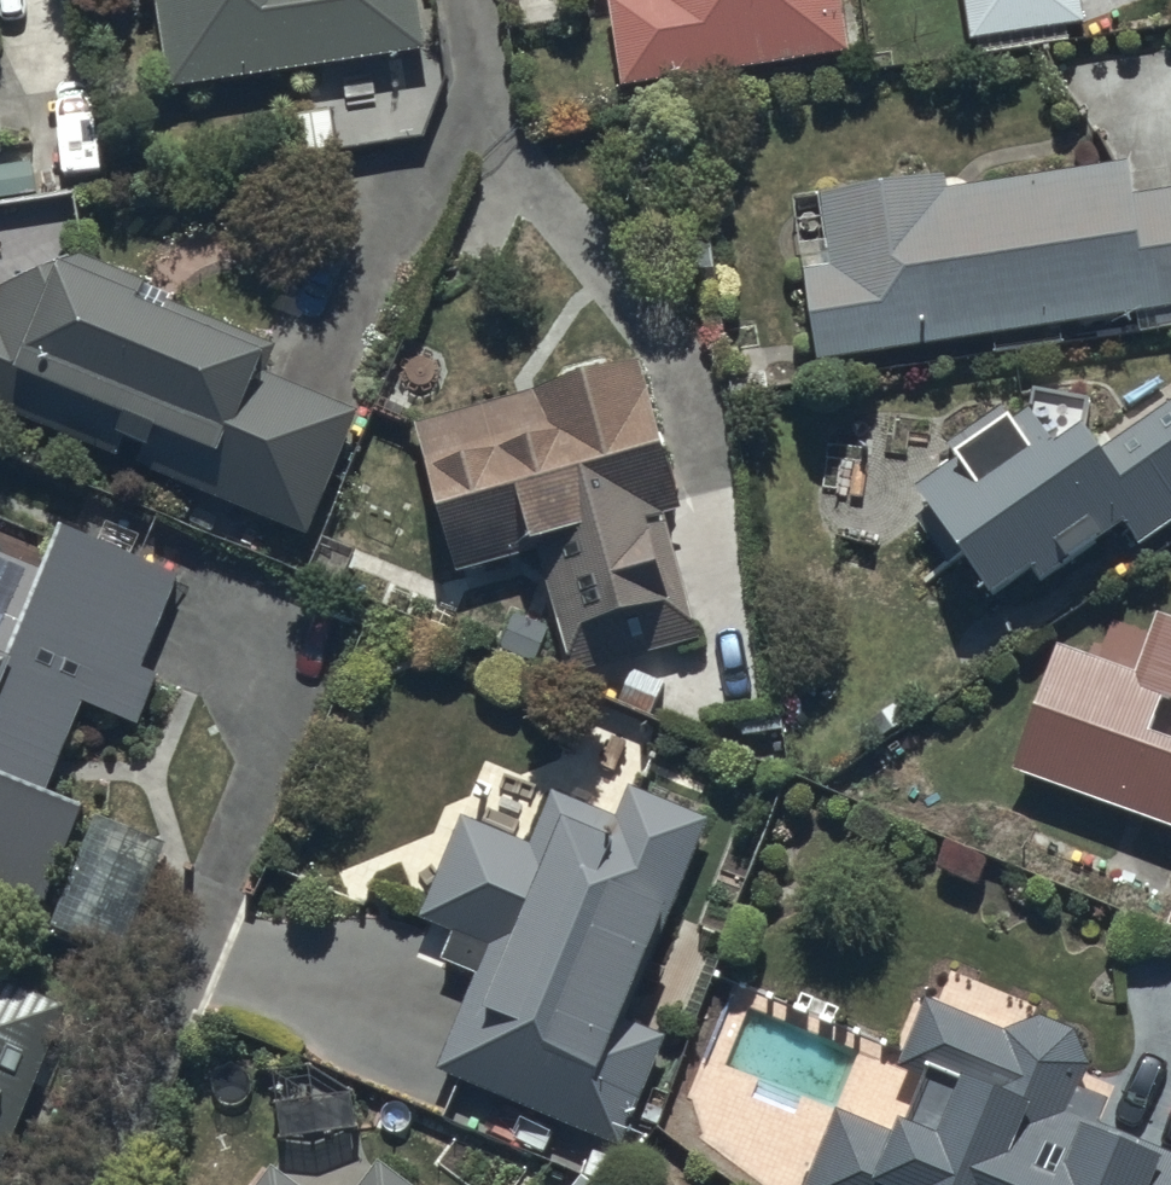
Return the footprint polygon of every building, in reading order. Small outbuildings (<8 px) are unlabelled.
[(167,79),(425,40),(419,0),(155,0),(167,79)] [(622,79),(847,45),(840,0),(610,0),(622,79)] [(966,34),(1083,17),(1080,0),(961,0),(966,34)] [(817,355),(1160,305),(1163,325),(1170,324),(1170,187),(1129,193),(1124,158),(943,184),(941,169),(815,187),(826,261),(804,264),(817,355)] [(263,361),(273,337),(144,286),(147,274),(80,247),(0,278),(0,401),(304,528),(356,400),(263,361)] [(638,352),(415,414),(456,563),(535,541),(571,669),(701,633),(665,503),(679,500),(638,352)] [(912,479),(992,594),(1028,572),(1036,581),(1125,520),(1142,542),(1170,521),(1170,393),(1102,441),(1086,417),(1087,392),(1029,379),(1025,403),(1012,412),(1004,401),(945,441),(952,452),(912,479)] [(41,899),(80,796),(45,784),(81,694),(139,720),(158,667),(139,657),(176,566),(61,511),(43,562),(0,544),(0,882),(41,899)] [(1156,611),(1136,668),(1056,640),(1010,770),(1170,826),(1170,616),(1156,611)] [(475,966),(433,1060),(617,1142),(666,1029),(626,1013),(708,812),(626,778),(615,811),(549,785),(528,839),(460,810),(417,912),(451,925),(438,951),(475,966)] [(8,1158),(74,995),(0,969),(0,1154),(8,1158)] [(800,1184),(1170,1184),(1170,1142),(1066,1102),(1088,1060),(1073,1027),(1037,1011),(1002,1025),(922,992),(897,1061),(921,1070),(907,1109),(896,1104),(887,1123),(836,1101),(800,1184)] [(380,1152),(356,1184),(425,1184),(380,1152)] [(274,1157),(250,1184),(306,1184),(274,1157)]
